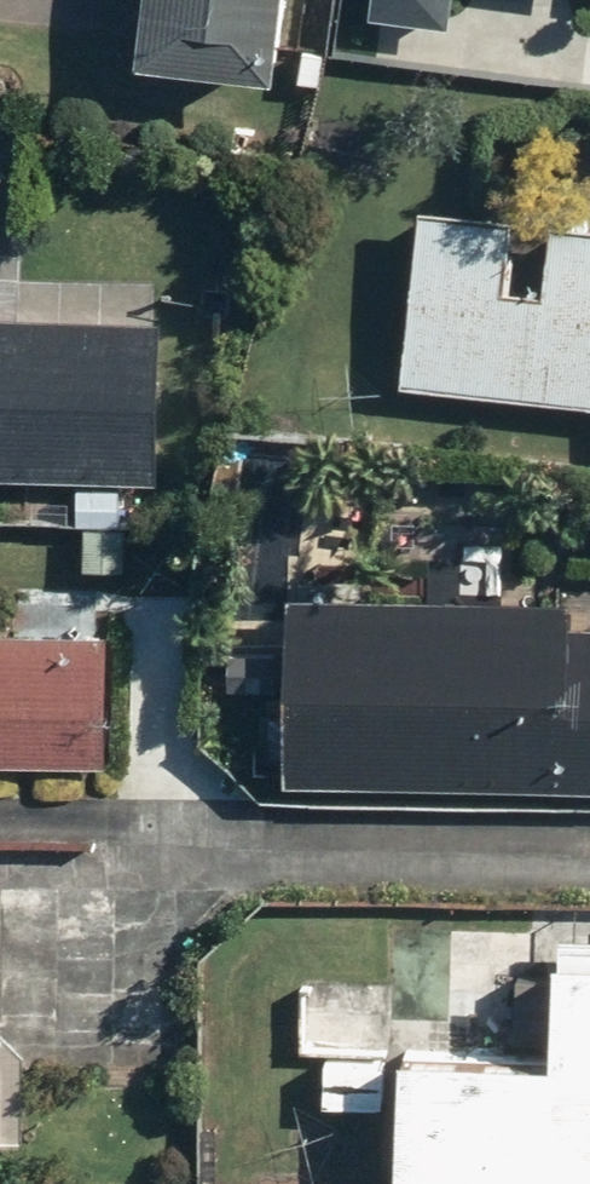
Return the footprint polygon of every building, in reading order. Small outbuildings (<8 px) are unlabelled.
[(292,71),(300,0),(159,0),(152,54),(292,71)] [(367,19),(449,31),(453,0),(370,0),(367,19)] [(432,201),(412,377),(589,397),(589,219),(432,201)] [(0,310),(0,474),(161,479),(166,315),(0,310)] [(302,450),(246,447),(241,555),(297,558),(302,450)] [(296,777),(589,785),(589,614),(586,614),(586,595),(301,587),(296,777)] [(0,629),(0,761),(113,764),(117,633),(0,629)] [(0,1038),(12,1038),(16,906),(0,905),(0,1041),(0,1038)] [(412,1164),(589,1169),(589,931),(571,931),(567,1051),(415,1047),(412,1164)] [(381,1004),(302,1004),(302,1051),(381,1051),(381,1004)]
